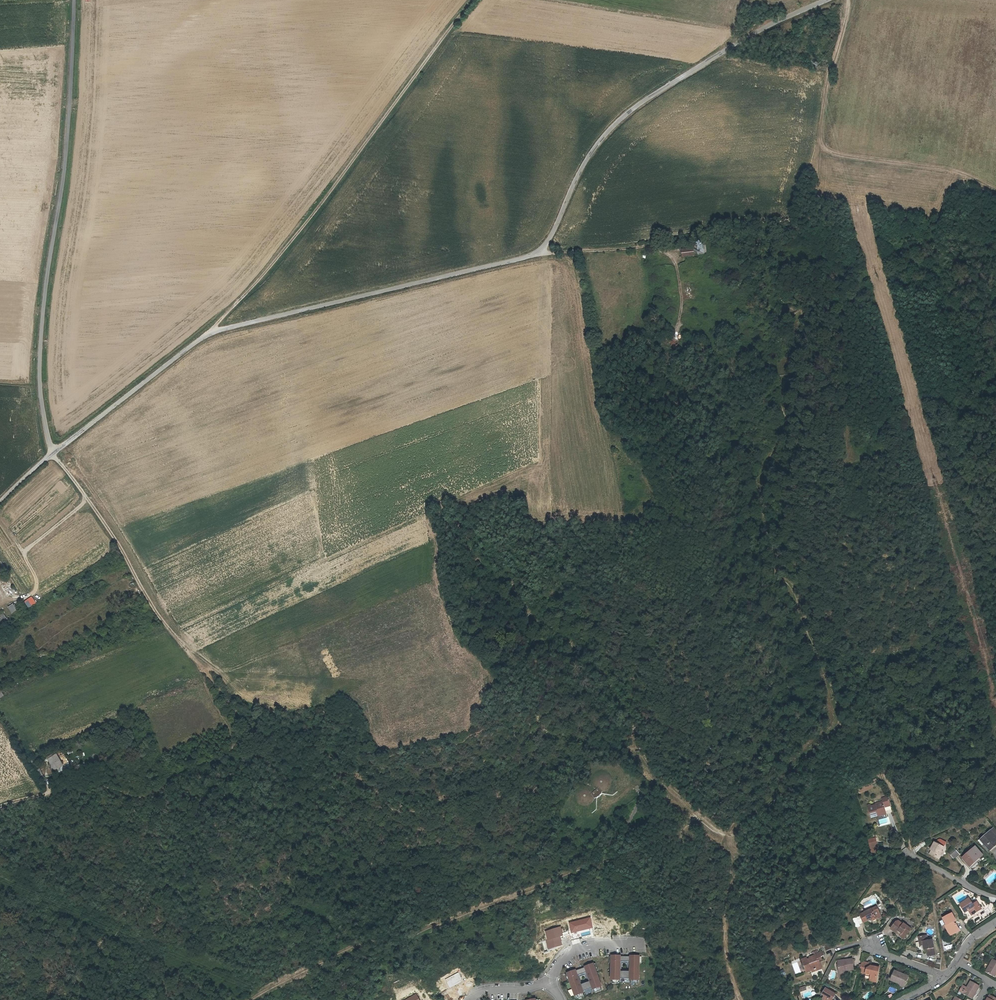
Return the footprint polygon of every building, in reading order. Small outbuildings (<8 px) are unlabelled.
[(693,256),(692,249),(681,250),(682,257),(693,256)] [(9,608),(13,615),(18,611),(14,604),(9,608)] [(46,763),(51,760),(58,756),(57,754),(48,758),(48,757),(41,760),(44,766),(47,764),(46,763)] [(58,756),(51,760),(57,773),(62,770),(61,768),(65,766),(60,756),(58,756)] [(598,787),(590,793),(594,798),(601,792),(598,787)] [(871,817),(879,814),(878,812),(886,810),(885,806),(884,805),(890,803),(888,796),(882,798),(883,800),(875,802),(875,804),(867,806),(870,815),(871,817)] [(979,841),(989,852),(995,845),(995,840),(995,839),(989,832),(979,841)] [(875,838),(867,839),(868,846),(870,846),(871,846),(876,845),(875,838)] [(934,842),(933,842),(928,849),(929,850),(927,853),(936,859),(938,855),(937,855),(942,847),(934,842)] [(870,846),(868,846),(869,852),(877,853),(876,845),(871,846),(870,846)] [(974,848),(968,853),(976,862),(982,857),(974,848)] [(958,855),(953,849),(948,853),(953,859),(958,855)] [(976,862),(968,853),(961,858),(968,867),(974,862),(975,863),(976,862)] [(964,914),(968,912),(971,916),(982,910),(977,901),(972,904),(968,898),(958,905),(964,914)] [(865,921),(869,920),(872,918),(873,920),(873,921),(877,919),(876,916),(881,914),(878,907),(862,913),(865,921)] [(944,927),(949,937),(959,931),(955,922),(956,922),(952,913),(941,918),(945,926),(944,927)] [(590,917),(569,922),(571,933),(593,928),(590,917)] [(901,933),(901,934),(905,938),(912,929),(904,923),(903,924),(899,921),(897,921),(891,929),(896,933),(897,932),(898,933),(899,932),(901,933)] [(546,940),(548,949),(562,945),(560,936),(563,936),(561,926),(545,931),(547,939),(546,940)] [(927,950),(928,956),(935,955),(933,940),(928,941),(927,935),(919,937),(920,942),(923,942),(923,945),(924,950),(927,950)] [(806,971),(812,969),(811,968),(815,967),(816,969),(824,966),(821,958),(820,956),(823,955),(822,951),(814,954),(814,955),(810,956),(810,957),(807,959),(806,957),(801,958),(806,971)] [(622,955),(612,955),(612,981),(622,981),(622,955)] [(641,956),(630,956),(630,982),(641,982),(641,956)] [(986,971),(995,976),(995,975),(995,960),(994,959),(986,971)] [(838,971),(844,971),(853,970),(852,960),(837,961),(837,964),(838,967),(838,971)] [(871,975),(871,977),(870,980),(876,982),(879,969),(871,967),(872,965),(872,964),(862,962),(861,965),(861,969),(860,972),(866,974),(871,975)] [(595,963),(585,967),(593,991),(604,988),(595,963)] [(577,970),(567,974),(576,998),(586,994),(577,970)] [(898,982),(905,985),(909,977),(895,971),(891,980),(898,983),(898,982)] [(975,996),(981,986),(971,981),(964,994),(968,996),(973,999),(975,996)] [(833,992),(828,989),(826,988),(822,994),(825,996),(823,998),(823,999),(832,999),(836,994),(833,992)]
